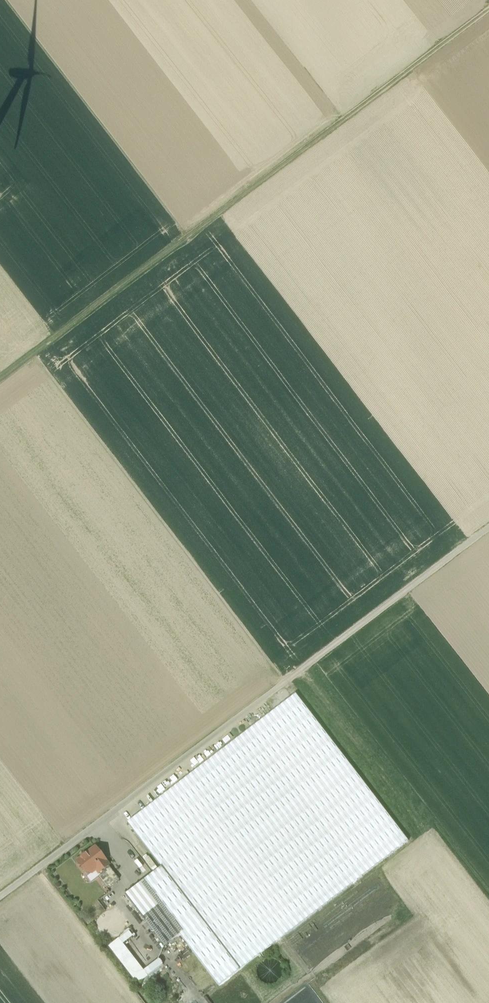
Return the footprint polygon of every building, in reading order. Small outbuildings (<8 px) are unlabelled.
[(301,923),(189,776),(128,823),(162,868),(240,970),(301,923)] [(100,854),(98,854),(94,849),(87,854),(85,854),(81,856),(81,859),(77,862),(85,872),(92,873),(96,870),(101,876),(109,870),(112,871),(109,866),(100,854)] [(240,970),(162,868),(141,884),(180,935),(219,986),(240,970)] [(119,880),(112,871),(109,870),(101,876),(99,878),(107,889),(119,880)] [(180,935),(141,884),(125,895),(165,947),(180,935)] [(147,977),(119,939),(108,947),(137,984),(147,977)]
